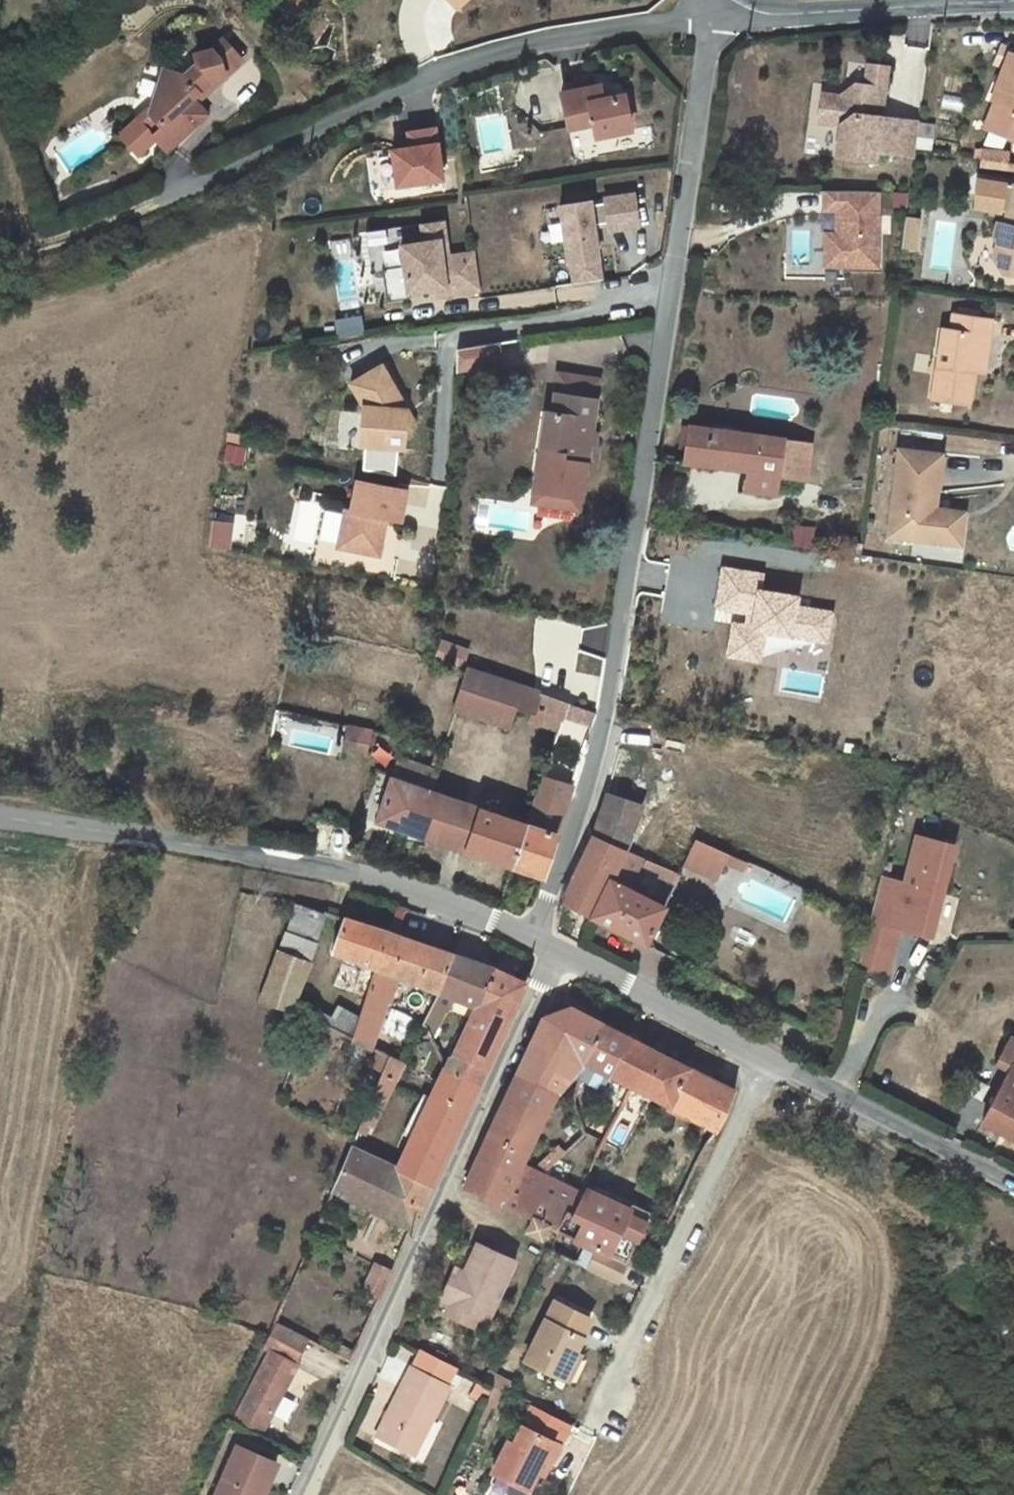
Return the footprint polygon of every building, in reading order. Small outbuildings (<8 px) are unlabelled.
[(176,76),(164,74),(151,116),(156,122),(161,129),(152,136),(161,147),(166,153),(207,118),(197,105),(194,101),(215,83),(218,88),(244,65),(227,43),(201,65),(196,60),(176,76)] [(999,81),(1004,84),(996,98),(994,96),(980,120),(1009,138),(1013,129),(1013,56),(999,81)] [(920,131),(921,131),(882,125),(873,124),(874,116),(885,108),(889,75),(870,72),(867,94),(857,92),(841,104),(824,102),(820,130),(842,132),(837,166),(876,171),(878,160),(915,166),(917,151),(920,131)] [(606,82),(568,89),(574,124),(599,119),(601,132),(636,126),(630,92),(608,96),(606,82)] [(197,105),(218,88),(215,83),(194,101),(197,105)] [(873,124),(882,125),(885,108),(874,116),(873,124)] [(161,129),(156,122),(136,139),(150,156),(161,147),(152,136),(161,129)] [(438,184),(436,125),(400,126),(401,143),(383,144),(385,186),(438,184)] [(932,133),(920,131),(917,151),(929,153),(932,133)] [(983,150),(984,168),(1005,166),(1004,149),(983,150)] [(593,234),(638,226),(631,189),(586,197),(593,234)] [(596,280),(589,196),(553,199),(560,283),(596,280)] [(1007,226),(999,224),(996,238),(1000,245),(997,259),(1004,276),(1013,278),(1013,198),(1007,226)] [(448,215),(391,215),(395,231),(371,237),(385,297),(404,293),(411,308),(491,297),(484,243),(460,246),(448,215)] [(867,261),(882,242),(869,232),(854,252),(867,261)] [(867,261),(854,252),(849,259),(862,268),(867,261)] [(935,400),(970,406),(974,372),(979,336),(990,337),(993,320),(954,315),(953,331),(944,330),(935,400)] [(990,337),(979,336),(974,372),(984,374),(990,337)] [(390,359),(358,375),(371,399),(368,422),(373,423),(371,440),(409,445),(411,422),(412,420),(407,419),(409,396),(390,359)] [(558,374),(554,394),(597,401),(600,381),(558,374)] [(547,412),(542,450),(541,458),(536,491),(582,499),(587,465),(597,401),(554,394),(552,412),(547,412)] [(420,417),(409,396),(407,419),(412,420),(411,422),(420,417)] [(750,493),(776,497),(778,477),(784,441),(784,439),(689,426),(685,462),(752,471),(750,493)] [(811,445),(784,441),(778,477),(805,481),(811,445)] [(941,456),(898,451),(887,538),(946,545),(949,520),(933,518),(934,511),(941,456)] [(342,542),(383,550),(388,526),(384,525),(385,519),(390,520),(391,514),(405,517),(412,485),(362,475),(356,505),(350,504),(342,542)] [(536,491),(534,504),(580,511),(582,499),(536,491)] [(963,515),(934,511),(933,518),(949,520),(946,545),(958,547),(963,515)] [(231,547),(231,519),(208,519),(208,547),(231,547)] [(846,544),(845,554),(859,556),(860,547),(846,544)] [(758,593),(753,630),(790,636),(795,598),(758,593)] [(451,648),(447,659),(466,664),(471,654),(451,648)] [(513,702),(518,686),(472,670),(458,710),(506,726),(513,702)] [(773,677),(772,682),(786,685),(788,679),(773,677)] [(783,710),(786,685),(772,682),(768,707),(783,710)] [(533,710),(539,694),(518,686),(513,702),(533,710)] [(530,720),(558,730),(563,716),(568,703),(539,694),(533,710),(530,720)] [(568,703),(563,716),(595,727),(599,715),(599,714),(568,703)] [(368,750),(371,732),(348,727),(344,746),(368,750)] [(781,731),(779,745),(791,747),(793,734),(781,731)] [(378,821),(413,833),(429,790),(435,772),(401,759),(378,821)] [(542,778),(526,824),(511,867),(548,879),(575,788),(542,778)] [(413,833),(425,837),(438,794),(429,790),(413,833)] [(438,794),(425,837),(447,844),(462,802),(438,794)] [(624,850),(642,806),(609,794),(593,837),(624,850)] [(462,802),(447,844),(466,851),(480,809),(462,802)] [(480,809),(466,851),(511,867),(526,824),(480,809)] [(563,902),(590,916),(624,850),(593,837),(563,902)] [(692,838),(677,867),(684,870),(688,864),(699,841),(692,838)] [(723,862),(727,853),(699,841),(688,864),(716,876),(723,862)] [(624,850),(590,916),(645,944),(664,907),(630,889),(642,864),(644,859),(624,850)] [(747,862),(727,853),(723,862),(742,870),(747,862)] [(764,854),(758,867),(771,872),(776,859),(764,854)] [(681,876),(644,859),(642,864),(662,873),(661,876),(677,883),(681,876)] [(292,1010),(293,1008),(300,987),(328,912),(298,903),(263,1002),(292,1010)] [(334,953),(377,968),(391,932),(347,917),(334,953)] [(391,932),(377,968),(367,999),(383,1005),(387,995),(392,998),(400,977),(437,992),(453,954),(391,932)] [(890,957),(864,951),(859,967),(886,974),(890,957)] [(437,992),(425,1022),(432,1038),(446,1009),(449,1010),(455,998),(475,1006),(494,968),(453,954),(437,992)] [(525,984),(494,968),(475,1006),(453,1052),(487,1069),(525,984)] [(336,1029),(343,1010),(300,987),(293,1008),(312,1017),(336,1029)] [(367,999),(361,1019),(354,1038),(372,1047),(386,1007),(383,1005),(367,999)] [(282,1041),(300,1048),(312,1017),(293,1008),(292,1010),(282,1041)] [(584,1062),(587,1064),(604,1026),(568,1008),(544,1016),(478,1156),(518,1174),(523,1164),(558,1093),(571,1078),(584,1062)] [(343,1010),(336,1029),(354,1038),(361,1019),(343,1010)] [(587,1064),(611,1075),(632,1039),(604,1026),(587,1064)] [(1012,1040),(998,1064),(1010,1071),(984,1121),(1013,1137),(1013,1041),(1012,1040)] [(632,1086),(693,1117),(713,1080),(643,1045),(641,1044),(620,1080),(632,1086)] [(390,1056),(381,1052),(380,1052),(374,1066),(384,1071),(390,1056)] [(446,1068),(480,1084),(487,1069),(453,1052),(446,1068)] [(362,1122),(364,1123),(371,1126),(376,1128),(405,1065),(390,1056),(384,1071),(362,1122)] [(571,1078),(581,1080),(587,1064),(584,1062),(571,1078)] [(397,1170),(432,1188),(480,1084),(446,1068),(397,1170)] [(735,1091),(713,1080),(693,1117),(715,1129),(735,1091)] [(533,1169),(542,1173),(585,1132),(580,1117),(563,1127),(569,1134),(533,1169)] [(371,1126),(364,1123),(360,1130),(368,1134),(371,1126)] [(333,1190),(412,1230),(432,1188),(397,1170),(363,1153),(352,1147),(333,1190)] [(584,1194),(542,1173),(533,1169),(523,1164),(518,1174),(478,1156),(463,1187),(532,1219),(525,1230),(542,1238),(548,1227),(556,1230),(566,1209),(575,1213),(580,1203),(584,1194)] [(588,1190),(584,1194),(580,1203),(621,1222),(628,1208),(588,1190)] [(557,1231),(559,1232),(581,1242),(600,1251),(628,1264),(652,1213),(632,1203),(628,1208),(621,1222),(580,1203),(575,1213),(566,1209),(556,1230),(557,1231)] [(477,1243),(464,1270),(457,1284),(443,1312),(474,1326),(478,1315),(487,1320),(515,1261),(477,1243)] [(619,1281),(628,1264),(600,1251),(592,1269),(619,1281)] [(373,1296),(380,1299),(392,1273),(376,1266),(364,1291),(373,1296)] [(448,1280),(457,1284),(464,1270),(455,1266),(448,1280)] [(556,1305),(528,1361),(563,1380),(576,1354),(592,1323),(591,1322),(600,1304),(578,1294),(581,1288),(568,1282),(556,1305)] [(369,1305),(376,1308),(380,1299),(373,1296),(369,1305)] [(312,1339),(275,1320),(263,1347),(270,1350),(238,1418),(265,1432),(312,1339)] [(339,1354),(352,1360),(356,1352),(343,1346),(339,1354)] [(411,1368),(377,1436),(415,1454),(449,1387),(448,1386),(457,1368),(421,1349),(411,1368)] [(583,1358),(576,1354),(563,1380),(570,1384),(583,1358)] [(494,1386),(505,1392),(506,1393),(512,1383),(489,1370),(483,1381),(494,1386)] [(494,1408),(485,1404),(478,1420),(486,1423),(494,1408)] [(535,1473),(544,1460),(551,1464),(560,1445),(569,1425),(532,1406),(522,1426),(514,1443),(509,1440),(492,1472),(528,1490),(535,1473)] [(215,1494),(264,1494),(278,1463),(237,1446),(215,1494)] [(535,1473),(544,1478),(551,1464),(544,1460),(535,1473)]
